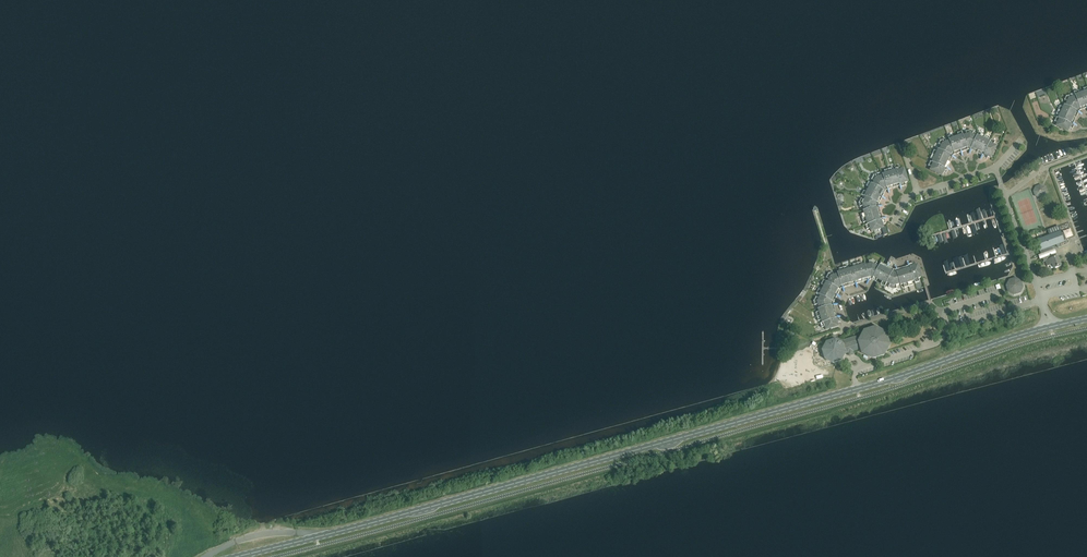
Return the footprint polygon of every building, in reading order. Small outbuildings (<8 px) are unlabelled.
[(1056,125),(1069,131),(1070,128),(1072,130),(1074,125),(1073,125),(1080,111),(1086,108),(1086,87),(1083,88),(1084,92),(1079,94),(1078,90),(1074,92),(1075,96),(1072,98),(1071,94),(1066,96),(1064,100),(1067,101),(1066,105),(1064,105),(1063,108),(1060,106),(1056,114),(1059,116),(1058,118),(1056,117),(1054,121),(1058,123),(1056,125)] [(994,144),(995,141),(991,139),(990,141),(988,140),(989,137),(981,133),(980,136),(977,135),(977,136),(972,134),(974,131),(970,129),(965,131),(967,134),(963,136),(962,131),(957,133),(959,136),(953,138),(952,135),(948,136),(950,141),(946,142),(945,139),(940,141),(939,144),(942,146),(940,150),(939,149),(937,152),(934,150),(931,159),(934,160),(933,162),(931,161),(929,166),(932,167),(931,170),(943,175),(944,173),(947,174),(949,170),(947,169),(954,155),(969,149),(983,156),(983,157),(987,159),(988,156),(991,158),(997,145),(994,144)] [(861,198),(858,203),(860,207),(863,206),(864,210),(863,210),(864,213),(861,214),(863,223),(867,222),(867,224),(865,225),(867,229),(870,228),(871,231),(884,227),(883,224),(885,224),(884,219),(883,220),(878,205),(886,190),(901,185),(901,187),(906,185),(905,183),(908,182),(904,169),(901,170),(900,167),(895,168),(896,170),(894,171),(893,168),(884,170),(885,173),(882,174),(882,172),(877,174),(873,175),(871,179),(874,181),(872,184),(868,182),(866,186),(869,187),(867,192),(863,191),(861,195),(866,197),(864,200),(861,198)] [(1044,188),(1040,186),(1036,187),(1034,191),(1036,196),(1040,197),(1044,196),(1046,192),(1044,188)] [(1040,251),(1040,252),(1044,262),(1045,261),(1047,266),(1052,264),(1054,268),(1061,266),(1058,256),(1056,257),(1052,247),(1064,242),(1064,240),(1065,240),(1066,239),(1064,234),(1062,233),(1061,233),(1060,231),(1036,241),(1040,251)] [(816,297),(814,302),(815,306),(818,305),(819,309),(818,309),(819,312),(816,313),(818,322),(822,321),(822,323),(820,324),(822,328),(825,327),(826,330),(839,326),(838,323),(840,322),(839,318),(838,318),(833,303),(841,289),(871,280),(885,287),(887,283),(890,284),(889,287),(893,290),(897,289),(896,285),(900,284),(901,285),(903,284),(904,288),(913,285),(912,282),(914,281),(915,283),(919,282),(918,278),(921,278),(917,265),(915,266),(914,263),(909,264),(910,266),(895,270),(881,263),(879,267),(876,265),(877,262),(873,260),(869,261),(870,264),(866,266),(865,264),(862,265),(861,262),(853,264),(854,268),(849,269),(848,266),(839,269),(840,272),(837,273),(838,274),(833,275),(832,272),(828,273),(826,278),(829,280),(827,283),(823,280),(821,284),(824,286),(822,291),(818,289),(816,293),(821,296),(819,299),(816,297)] [(1021,281),(1015,278),(1009,280),(1006,286),(1008,292),(1014,295),(1020,293),(1023,287),(1021,281)] [(836,341),(835,340),(827,343),(823,351),(825,359),(833,363),(841,361),(845,354),(848,353),(849,356),(854,355),(853,351),(861,349),(862,353),(873,359),(884,355),(890,345),(886,333),(876,328),(864,331),(860,340),(855,338),(842,342),(837,339),(836,341)]
